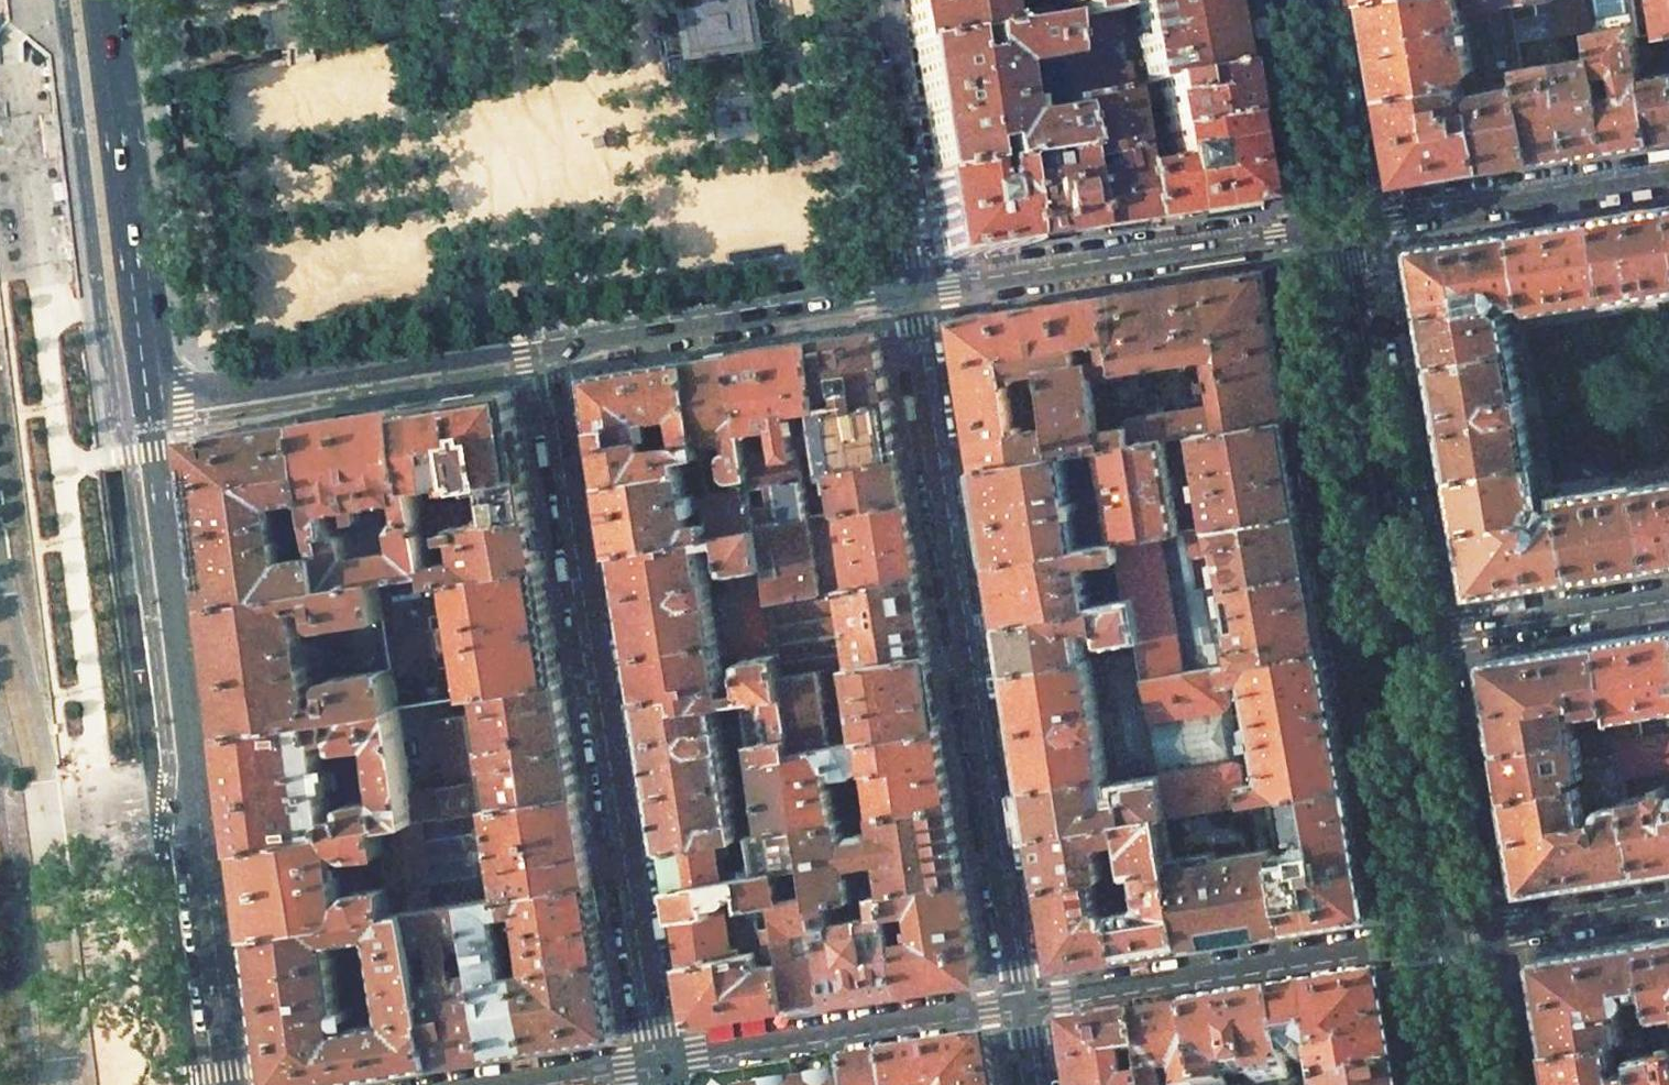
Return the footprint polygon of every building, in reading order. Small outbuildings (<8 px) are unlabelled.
[(911,45),(965,36),(977,34),(1022,26),(1020,14),(1018,3),(1004,5),(1006,16),(1008,15),(1009,22),(999,23),(999,22),(994,23),(991,0),(904,0),(911,45)] [(1063,7),(1067,6),(1069,18),(1076,17),(1073,0),(1062,0),(1063,7)] [(1076,17),(1115,11),(1113,0),(1073,0),(1076,17)] [(1230,68),(1218,0),(1170,0),(1153,3),(1133,7),(1147,84),(1158,82),(1158,81),(1230,68)] [(1375,37),(1379,57),(1378,57),(1385,99),(1464,85),(1474,71),(1477,70),(1473,53),(1476,52),(1475,45),(1472,45),(1471,39),(1477,38),(1476,31),(1470,32),(1464,0),(1368,0),(1375,37)] [(1476,10),(1488,8),(1496,55),(1487,56),(1491,79),(1523,74),(1522,68),(1517,42),(1514,21),(1511,3),(1510,0),(1474,0),(1476,10)] [(1537,17),(1514,21),(1517,42),(1555,36),(1549,0),(1534,0),(1537,17)] [(1555,36),(1581,32),(1586,58),(1566,62),(1571,88),(1564,89),(1576,154),(1614,149),(1588,0),(1549,0),(1555,36)] [(1614,149),(1668,139),(1668,73),(1647,77),(1633,0),(1588,0),(1614,149)] [(1666,34),(1668,33),(1668,0),(1660,0),(1666,34)] [(742,1),(681,10),(687,52),(748,43),(742,1)] [(1047,9),(1020,14),(1022,26),(1064,19),(1062,12),(1058,9),(1048,11),(1047,9)] [(965,36),(911,45),(911,46),(910,46),(918,102),(920,101),(922,118),(920,118),(929,174),(974,167),(980,166),(1005,162),(1018,159),(1043,155),(1052,154),(1071,151),(1065,115),(1013,123),(1011,117),(1018,116),(1017,107),(1010,108),(1004,69),(1055,60),(1062,99),(1058,100),(1060,110),(1064,109),(1063,102),(1122,91),(1128,90),(1124,65),(1095,70),(1090,41),(1119,36),(1115,11),(1076,17),(1069,18),(1064,19),(1022,26),(977,34),(980,56),(963,59),(961,44),(966,43),(965,36)] [(1554,63),(1522,68),(1523,74),(1525,86),(1538,160),(1576,154),(1564,89),(1563,84),(1558,85),(1554,63)] [(1230,68),(1158,81),(1158,82),(1160,94),(1155,96),(1156,102),(1162,102),(1166,129),(1239,118),(1240,118),(1235,92),(1236,92),(1233,76),(1231,76),(1230,68)] [(1392,135),(1400,183),(1447,175),(1446,174),(1488,167),(1477,106),(1467,107),(1463,87),(1464,85),(1385,99),(1390,125),(1391,125),(1393,135),(1392,135)] [(1488,167),(1489,168),(1538,160),(1525,86),(1486,92),(1487,96),(1479,99),(1476,103),(1477,106),(1488,167)] [(1122,91),(1063,102),(1064,109),(1065,115),(1071,151),(1074,167),(1083,165),(1082,163),(1100,160),(1102,169),(1093,171),(1093,172),(1086,173),(1084,176),(1075,178),(1084,230),(1141,221),(1133,167),(1134,167),(1122,91)] [(748,97),(708,103),(711,122),(714,140),(754,134),(748,97)] [(1141,221),(1202,212),(1202,213),(1255,205),(1240,120),(1239,120),(1239,118),(1166,129),(1171,161),(1134,167),(1133,167),(1141,221)] [(1043,155),(1018,159),(1021,182),(1009,185),(1018,240),(1043,237),(1043,238),(1084,231),(1084,230),(1075,178),(1074,167),(1071,151),(1052,154),(1056,177),(1039,180),(1037,165),(1044,164),(1043,155)] [(941,249),(942,253),(1018,240),(1009,185),(1005,162),(980,166),(981,170),(984,170),(986,180),(991,179),(992,188),(985,186),(980,188),(979,179),(976,180),(974,167),(929,174),(941,249)] [(1596,217),(1610,300),(1668,291),(1668,206),(1596,217)] [(1596,217),(1517,229),(1530,309),(1528,308),(1528,309),(1533,312),(1610,300),(1596,217)] [(1517,229),(1412,246),(1433,364),(1514,350),(1507,312),(1500,307),(1505,299),(1515,306),(1517,306),(1518,310),(1528,308),(1530,309),(1517,229)] [(1285,392),(1284,391),(1285,391),(1265,269),(1108,295),(1117,356),(1096,359),(1043,368),(1049,406),(1057,455),(1135,443),(1166,439),(1199,433),(1289,419),(1289,418),(1290,417),(1286,392),(1285,392)] [(1024,397),(1029,396),(1029,390),(1037,389),(1034,370),(1043,368),(1096,359),(1117,356),(1108,295),(1079,299),(1079,298),(1061,301),(1061,302),(1038,305),(1037,304),(1022,306),(1022,308),(954,318),(953,319),(976,468),(1057,455),(1049,406),(1027,409),(1024,397)] [(888,376),(886,362),(885,363),(883,356),(885,355),(880,331),(878,330),(878,329),(814,339),(824,402),(822,405),(823,410),(891,400),(887,377),(888,376)] [(735,352),(756,486),(804,478),(800,453),(810,452),(811,450),(807,421),(805,420),(802,420),(801,414),(794,415),(793,409),(804,407),(805,411),(811,411),(810,406),(822,405),(824,402),(814,339),(735,352)] [(1514,350),(1433,364),(1440,407),(1439,407),(1444,435),(1453,478),(1534,464),(1514,350)] [(735,352),(690,360),(703,441),(705,455),(713,454),(711,442),(738,437),(739,448),(733,449),(728,455),(732,475),(738,478),(739,487),(711,492),(713,507),(715,519),(717,532),(762,525),(756,486),(735,352)] [(656,418),(676,415),(681,441),(683,444),(703,441),(690,360),(657,365),(657,364),(638,367),(638,368),(590,376),(597,429),(598,428),(646,420),(648,435),(658,434),(656,418)] [(408,405),(420,482),(453,478),(454,483),(461,482),(461,477),(473,475),(474,481),(486,480),(487,488),(491,497),(428,507),(426,492),(422,492),(428,532),(447,529),(460,526),(536,514),(537,514),(537,511),(518,387),(477,394),(475,394),(412,404),(408,405)] [(823,410),(831,468),(899,457),(900,457),(896,436),(897,436),(891,400),(823,410)] [(434,570),(428,532),(422,492),(420,482),(408,405),(302,421),(314,495),(322,552),(328,586),(380,578),(434,570)] [(1289,419),(1199,433),(1207,487),(1201,488),(1202,495),(1208,494),(1214,526),(1305,511),(1306,511),(1299,473),(1297,463),(1290,419),(1289,419)] [(646,420),(598,428),(607,482),(686,469),(684,455),(697,454),(699,466),(707,465),(705,455),(703,441),(683,444),(681,441),(650,447),(648,435),(646,420)] [(302,421),(192,438),(202,509),(201,509),(204,532),(205,532),(213,604),(328,586),(322,552),(295,556),(287,562),(279,500),(314,495),(302,421)] [(1166,439),(1135,443),(1149,536),(1181,531),(1166,439)] [(976,468),(975,468),(977,478),(990,559),(991,559),(991,561),(1083,547),(1074,489),(1107,484),(1116,541),(1122,540),(1149,536),(1135,443),(1057,455),(976,468)] [(899,457),(831,468),(833,478),(827,478),(829,491),(835,490),(838,512),(906,501),(899,457)] [(1453,478),(1452,478),(1471,595),(1471,596),(1473,596),(1578,580),(1566,511),(1564,511),(1553,514),(1544,526),(1536,520),(1541,508),(1534,464),(1453,478)] [(699,466),(696,467),(702,509),(713,507),(711,492),(707,465),(699,466)] [(686,469),(607,482),(612,520),(611,521),(616,551),(617,551),(617,552),(717,532),(715,519),(694,521),(686,469)] [(804,478),(756,486),(762,525),(810,516),(804,478)] [(1640,485),(1653,568),(1668,565),(1668,481),(1640,485)] [(1566,496),(1564,499),(1562,501),(1564,511),(1566,511),(1578,580),(1653,568),(1640,485),(1566,496)] [(906,501),(838,512),(850,589),(918,577),(919,577),(914,545),(913,545),(906,501)] [(1199,590),(1315,569),(1307,525),(1308,525),(1306,512),(1305,513),(1305,511),(1214,526),(1188,530),(1199,590)] [(447,529),(428,532),(434,570),(436,581),(544,565),(536,514),(460,526),(464,558),(454,559),(453,554),(440,556),(439,552),(447,550),(449,548),(447,529)] [(810,516),(762,525),(765,545),(780,543),(783,569),(769,572),(774,602),(822,594),(810,516)] [(774,602),(769,572),(765,545),(762,525),(717,532),(617,552),(634,654),(778,631),(774,602)] [(1136,603),(1144,652),(1149,677),(1329,643),(1327,634),(1326,635),(1326,633),(1327,632),(1321,596),(1320,597),(1319,593),(1321,593),(1317,569),(1315,570),(1315,569),(1199,590),(1188,530),(1181,531),(1149,536),(1122,540),(1132,604),(1136,603)] [(1132,604),(1122,540),(1116,541),(1083,547),(991,561),(990,561),(994,588),(1001,625),(1132,604)] [(482,693),(563,680),(544,565),(436,581),(434,570),(380,578),(399,705),(400,705),(482,693)] [(853,666),(931,654),(918,577),(850,589),(822,594),(774,602),(778,631),(785,677),(821,671),(853,666)] [(380,578),(328,586),(213,604),(229,731),(399,705),(380,578)] [(1132,604),(1001,625),(1007,670),(1008,670),(1091,657),(1094,660),(1110,657),(1109,651),(1106,649),(1093,651),(1089,653),(1085,628),(1100,626),(1103,640),(1105,643),(1108,645),(1111,645),(1134,642),(1136,653),(1144,652),(1136,603),(1132,604)] [(1601,640),(1601,641),(1613,710),(1617,734),(1618,741),(1643,737),(1640,715),(1668,710),(1668,630),(1621,637),(1601,640)] [(778,631),(634,654),(641,700),(684,694),(688,708),(721,703),(730,701),(723,656),(739,653),(746,699),(749,699),(788,693),(785,677),(778,631)] [(1601,641),(1483,659),(1483,660),(1482,660),(1498,751),(1499,751),(1575,739),(1569,702),(1578,701),(1580,716),(1613,710),(1601,641)] [(1334,677),(1337,677),(1331,650),(1330,651),(1329,643),(1149,677),(1164,766),(1166,778),(1172,814),(1172,815),(1214,809),(1214,807),(1270,799),(1353,784),(1340,705),(1339,705),(1334,677)] [(1091,657),(1008,670),(1026,788),(1109,775),(1112,774),(1102,712),(1105,712),(1108,717),(1114,716),(1123,773),(1164,766),(1149,677),(1144,652),(1136,653),(1110,657),(1094,660),(1091,657)] [(821,671),(785,677),(788,693),(796,750),(942,727),(931,654),(853,666),(860,710),(828,715),(821,671)] [(563,680),(482,693),(485,712),(490,746),(474,748),(483,809),(580,794),(563,680)] [(749,699),(769,831),(808,825),(796,750),(788,693),(749,699)] [(655,793),(733,779),(721,703),(688,708),(684,694),(641,700),(645,724),(644,725),(654,793),(655,793)] [(469,714),(442,718),(453,787),(413,793),(400,705),(399,705),(229,731),(244,846),(384,825),(483,809),(474,748),(469,714)] [(942,727),(796,750),(808,825),(840,820),(833,777),(860,773),(871,760),(880,814),(954,802),(942,727)] [(1618,741),(1621,758),(1624,776),(1668,769),(1668,732),(1643,737),(1618,741)] [(1506,797),(1586,785),(1583,763),(1621,758),(1618,741),(1617,734),(1575,739),(1499,751),(1497,752),(1503,785),(1504,785),(1506,797)] [(1628,799),(1624,776),(1621,758),(1583,763),(1586,785),(1506,797),(1506,798),(1521,894),(1640,875),(1628,799)] [(1166,778),(1136,783),(1131,784),(1129,786),(1127,788),(1126,792),(1128,803),(1114,806),(1109,775),(1026,788),(1033,834),(1122,822),(1165,815),(1172,814),(1166,778)] [(733,779),(655,793),(662,837),(663,848),(750,834),(749,829),(741,830),(733,779)] [(1353,784),(1270,799),(1274,827),(1293,824),(1295,836),(1297,839),(1301,840),(1302,845),(1296,851),(1277,854),(1280,874),(1290,930),(1374,917),(1376,915),(1353,784)] [(1628,799),(1640,875),(1668,870),(1668,792),(1628,799)] [(469,901),(509,895),(593,882),(580,794),(483,809),(384,825),(387,851),(391,886),(394,912),(414,909),(469,901)] [(840,820),(808,825),(814,863),(819,893),(820,903),(844,899),(853,898),(856,897),(851,861),(886,856),(892,891),(966,879),(964,866),(966,866),(956,803),(955,803),(954,802),(880,814),(840,820)] [(1125,841),(1129,867),(1129,870),(1131,873),(1136,875),(1136,881),(1142,880),(1145,902),(1138,910),(1117,914),(1124,957),(1177,948),(1187,946),(1187,945),(1177,888),(1175,876),(1165,815),(1122,822),(1125,841)] [(1041,887),(1105,878),(1107,876),(1102,845),(1125,841),(1122,822),(1033,834),(1041,887)] [(384,825),(244,846),(255,934),(394,912),(391,886),(363,891),(347,905),(343,874),(352,873),(351,862),(342,863),(339,845),(358,855),(387,851),(384,825)] [(670,888),(814,863),(808,825),(769,831),(750,834),(663,848),(670,888)] [(1290,930),(1280,874),(1277,854),(1276,849),(1276,848),(1223,857),(1227,883),(1236,937),(1236,938),(1290,930)] [(1177,888),(1187,945),(1236,937),(1227,883),(1223,857),(1182,863),(1186,887),(1177,888)] [(814,863),(670,888),(675,918),(744,906),(743,896),(749,897),(762,894),(765,891),(770,891),(769,885),(774,885),(776,900),(819,893),(814,863)] [(1105,878),(1041,887),(1054,966),(1124,957),(1117,914),(1108,915),(1105,912),(1102,911),(1097,881),(1105,880),(1105,878)] [(892,891),(890,892),(894,912),(911,909),(911,914),(917,913),(921,935),(898,939),(907,989),(982,977),(966,879),(892,891)] [(523,910),(532,971),(534,971),(606,959),(593,882),(509,895),(511,912),(523,910)] [(844,899),(820,903),(835,1000),(880,993),(907,989),(898,939),(894,912),(890,892),(856,897),(853,898),(854,904),(856,903),(858,918),(847,919),(844,899)] [(835,1000),(820,903),(819,893),(776,900),(775,901),(779,928),(782,954),(783,962),(789,1007),(835,1000)] [(481,969),(496,1053),(536,1047),(525,989),(523,972),(509,974),(500,914),(511,912),(509,895),(469,901),(477,944),(481,969)] [(469,901),(414,909),(439,1062),(496,1053),(481,969),(459,972),(456,958),(459,957),(458,947),(477,944),(469,901)] [(744,906),(675,918),(691,1015),(690,1015),(691,1023),(697,1022),(697,1021),(789,1007),(783,962),(764,965),(764,961),(760,961),(758,953),(742,955),(740,946),(755,944),(760,937),(756,904),(744,906)] [(402,1068),(439,1062),(414,909),(394,912),(255,934),(256,938),(254,938),(265,1021),(267,1040),(269,1040),(274,1084),(292,1084),(402,1069),(402,1068)] [(779,928),(768,930),(766,932),(769,954),(771,956),(782,954),(779,928)] [(1643,940),(1652,999),(1655,1018),(1668,1016),(1668,936),(1643,940)] [(1643,940),(1535,957),(1534,958),(1533,960),(1536,970),(1534,970),(1548,1051),(1626,1039),(1621,1008),(1627,1003),(1629,997),(1645,994),(1645,1000),(1652,999),(1643,940)] [(606,959),(534,971),(537,988),(525,989),(536,1047),(618,1034),(606,959)] [(1402,1074),(1402,1072),(1403,1072),(1394,1027),(1395,1027),(1387,980),(1325,990),(1326,991),(1276,999),(1288,1076),(1293,1070),(1293,1064),(1299,1063),(1307,1053),(1314,1059),(1313,1062),(1317,1084),(1339,1084),(1402,1074)] [(1249,1074),(1250,1081),(1255,1084),(1286,1078),(1288,1076),(1276,999),(1189,1013),(1201,1084),(1228,1084),(1227,1077),(1249,1074)] [(1142,1060),(1146,1084),(1201,1084),(1189,1013),(1136,1021),(1142,1060)] [(1063,1031),(1070,1070),(1071,1070),(1073,1084),(1132,1084),(1128,1062),(1142,1060),(1136,1021),(1136,1020),(1063,1031)] [(1548,1051),(1554,1084),(1640,1084),(1637,1069),(1620,1072),(1614,1064),(1616,1059),(1625,1058),(1626,1062),(1635,1061),(1635,1055),(1632,1038),(1626,1039),(1548,1051)] [(994,1044),(990,1043),(929,1051),(887,1059),(891,1084),(1001,1084),(994,1044)] [(1635,1055),(1635,1061),(1637,1069),(1640,1084),(1668,1084),(1668,1050),(1635,1055)] [(847,1065),(847,1066),(850,1084),(891,1084),(887,1059),(847,1065)] [(776,1077),(776,1076),(752,1080),(752,1081),(749,1082),(749,1080),(719,1084),(850,1084),(847,1066),(776,1077)] [(1402,1074),(1339,1084),(1404,1084),(1402,1074)]
